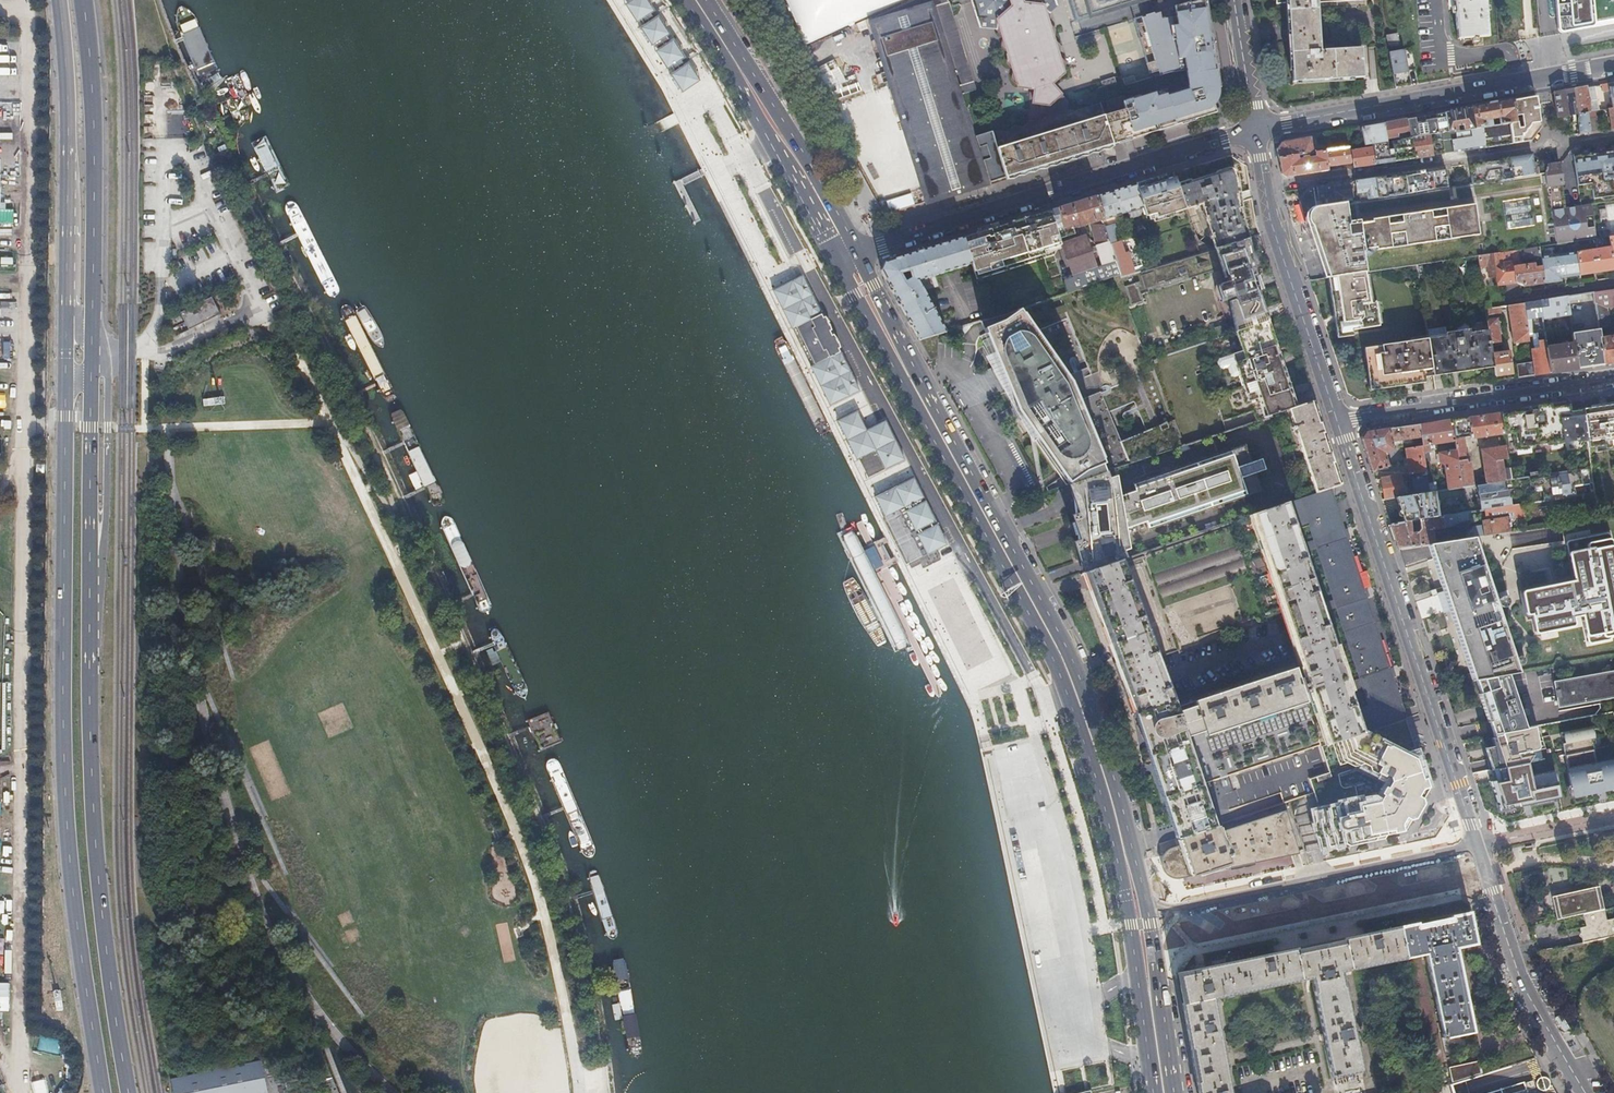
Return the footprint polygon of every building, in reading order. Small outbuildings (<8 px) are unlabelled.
[(659,16),(656,11),(649,0),(634,0),(627,4),(637,21),(639,19),(643,25),(659,16)] [(947,8),(945,0),(917,0),(872,21),(875,29),(874,29),(892,84),(924,180),(930,203),(967,191),(984,186),(982,181),(989,179),(991,186),(1001,183),(1007,181),(1006,179),(1006,178),(992,134),(973,140),(959,98),(975,92),(972,84),(947,8)] [(1006,178),(1017,174),(1018,176),(1037,170),(1065,161),(1094,153),(1094,151),(1113,146),(1104,117),(1100,105),(1073,113),(1065,111),(1067,103),(1050,85),(1062,72),(1063,63),(1057,56),(1058,47),(1051,40),(1052,29),(1046,22),(1048,12),(1041,6),(1050,0),(970,0),(970,2),(975,19),(986,20),(996,20),(995,29),(1001,36),(1000,47),(1007,54),(1006,64),(1012,70),(1011,80),(1019,87),(1034,90),(1032,103),(1040,105),(1039,111),(1045,118),(1038,124),(1029,123),(1024,128),(1022,129),(1013,128),(1007,134),(996,133),(992,134),(1006,178)] [(1076,22),(1090,17),(1090,19),(1128,8),(1152,0),(1069,0),(1076,22)] [(1218,88),(1220,88),(1210,25),(1206,0),(1198,0),(1174,7),(1175,18),(1160,20),(1159,14),(1154,15),(1153,14),(1144,17),(1144,18),(1141,19),(1142,23),(1133,26),(1145,65),(1149,75),(1158,72),(1159,77),(1169,74),(1180,72),(1186,72),(1189,91),(1187,92),(1187,89),(1166,95),(1165,91),(1132,102),(1131,101),(1123,104),(1125,111),(1104,117),(1113,146),(1131,140),(1216,114),(1213,106),(1216,102),(1218,97),(1219,93),(1218,88)] [(1276,3),(1288,2),(1291,32),(1295,83),(1366,78),(1363,48),(1323,52),(1319,3),(1351,0),(1276,0),(1276,3)] [(1448,8),(1450,8),(1455,8),(1458,39),(1488,37),(1485,0),(1448,0),(1448,8)] [(1606,26),(1608,25),(1608,24),(1609,23),(1610,22),(1610,21),(1608,0),(1554,0),(1557,31),(1557,32),(1558,33),(1559,34),(1560,34),(1561,34),(1606,26)] [(195,69),(212,63),(212,59),(191,12),(183,5),(180,4),(178,7),(176,19),(176,23),(195,69)] [(659,16),(643,25),(641,27),(643,30),(640,32),(647,44),(650,42),(652,44),(654,42),(658,49),(656,50),(667,68),(669,66),(674,74),(672,75),(673,77),(670,79),(677,91),(680,89),(682,91),(700,80),(690,64),(685,57),(674,40),(670,34),(659,16)] [(1397,35),(1386,37),(1388,48),(1399,46),(1397,35)] [(1389,53),(1396,89),(1399,89),(1411,86),(1405,50),(1400,51),(1399,51),(1389,53)] [(1612,108),(1608,87),(1607,84),(1602,85),(1603,88),(1607,109),(1612,108)] [(1592,86),(1573,90),(1577,114),(1586,112),(1595,111),(1597,111),(1592,86)] [(1577,114),(1573,90),(1556,93),(1553,94),(1557,117),(1577,114),(1577,122),(1579,134),(1584,133),(1589,132),(1586,112),(1577,114)] [(227,94),(226,96),(237,118),(241,120),(243,120),(244,117),(244,113),(231,93),(230,93),(227,94)] [(1535,97),(1523,99),(1511,101),(1515,122),(1508,124),(1511,144),(1521,143),(1529,142),(1539,127),(1535,97)] [(1470,109),(1473,129),(1481,128),(1492,126),(1491,120),(1498,119),(1499,125),(1508,124),(1515,122),(1511,101),(1475,108),(1470,109)] [(1465,109),(1456,111),(1459,128),(1462,128),(1463,130),(1469,129),(1473,129),(1470,109),(1465,109)] [(1456,111),(1444,113),(1447,133),(1452,132),(1457,131),(1457,129),(1459,128),(1456,111)] [(1595,111),(1586,112),(1589,132),(1598,131),(1595,111)] [(1414,119),(1406,120),(1408,135),(1409,139),(1411,138),(1429,135),(1434,135),(1441,134),(1447,133),(1444,113),(1434,115),(1435,119),(1425,121),(1425,123),(1420,123),(1415,124),(1414,119)] [(1364,128),(1360,128),(1363,145),(1370,144),(1383,142),(1386,142),(1386,138),(1397,136),(1408,135),(1406,120),(1392,123),(1364,128)] [(1481,128),(1484,148),(1497,146),(1511,144),(1508,124),(1499,125),(1492,126),(1481,128)] [(1452,132),(1447,133),(1441,134),(1443,145),(1444,154),(1465,151),(1484,148),(1481,128),(1473,129),(1469,129),(1470,137),(1453,140),(1452,132)] [(1443,145),(1441,134),(1434,135),(1436,147),(1443,145)] [(1429,135),(1411,138),(1414,158),(1423,157),(1432,156),(1429,135)] [(266,137),(252,144),(277,194),(291,187),(266,137)] [(1276,149),(1278,158),(1296,156),(1304,154),(1312,153),(1310,138),(1302,139),(1281,143),(1276,149)] [(1392,149),(1394,161),(1404,160),(1414,158),(1411,138),(1409,139),(1399,140),(1400,148),(1392,149)] [(1383,142),(1370,144),(1371,148),(1373,164),(1384,163),(1394,161),(1392,149),(1384,150),(1383,142)] [(1572,155),(1576,183),(1577,186),(1585,185),(1586,190),(1591,190),(1593,199),(1606,198),(1613,197),(1613,146),(1609,147),(1609,150),(1606,150),(1603,151),(1602,149),(1601,149),(1599,148),(1598,148),(1597,149),(1595,149),(1594,150),(1593,151),(1593,152),(1590,152),(1587,153),(1587,150),(1579,151),(1580,154),(1572,155)] [(1350,163),(1347,148),(1324,151),(1326,167),(1338,165),(1350,163)] [(1351,151),(1354,167),(1363,166),(1373,164),(1371,148),(1351,151)] [(1308,158),(1307,157),(1302,157),(1301,159),(1297,160),(1296,156),(1278,158),(1279,167),(1280,174),(1285,177),(1305,174),(1327,171),(1326,167),(1324,151),(1315,153),(1315,157),(1308,158)] [(1509,158),(1511,178),(1538,174),(1536,167),(1535,168),(1533,168),(1531,155),(1509,158)] [(1489,161),(1468,164),(1469,165),(1472,184),(1511,178),(1509,158),(1489,161)] [(1472,184),(1469,165),(1461,166),(1452,168),(1455,186),(1472,184)] [(1546,167),(1544,173),(1548,197),(1548,198),(1550,211),(1555,244),(1574,242),(1579,241),(1595,239),(1590,205),(1580,206),(1565,209),(1563,194),(1558,165),(1553,166),(1546,167)] [(1415,172),(1403,174),(1406,193),(1447,187),(1444,168),(1430,170),(1415,172)] [(1212,238),(1215,249),(1246,239),(1238,209),(1239,209),(1235,195),(1237,194),(1237,189),(1235,179),(1234,175),(1231,172),(1229,171),(1226,171),(1223,172),(1187,183),(1178,186),(1185,209),(1194,207),(1203,230),(1203,232),(1205,234),(1207,236),(1209,237),(1212,238)] [(1297,201),(1300,209),(1312,244),(1323,278),(1327,278),(1332,277),(1364,272),(1367,272),(1415,265),(1477,255),(1509,251),(1516,250),(1537,247),(1555,244),(1550,211),(1548,198),(1548,197),(1544,173),(1538,174),(1511,178),(1472,184),(1455,186),(1447,187),(1406,193),(1375,198),(1363,200),(1344,203),(1334,204),(1321,206),(1315,207),(1312,187),(1305,188),(1303,189),(1300,190),(1299,192),(1298,194),(1297,196),(1297,199),(1297,201)] [(1388,176),(1373,178),(1375,198),(1406,193),(1403,174),(1388,176)] [(1146,222),(1156,219),(1157,222),(1181,214),(1180,211),(1185,209),(1178,186),(1177,182),(1172,179),(1166,181),(1164,176),(1160,177),(1135,185),(1144,215),(1146,222)] [(1362,197),(1363,200),(1375,198),(1373,178),(1362,180),(1353,181),(1355,193),(1365,192),(1366,197),(1362,197)] [(1332,184),(1334,204),(1344,203),(1343,198),(1351,197),(1349,182),(1341,183),(1332,184)] [(1323,185),(1315,187),(1317,201),(1320,201),(1321,206),(1334,204),(1332,184),(1323,185)] [(1115,191),(1096,197),(1105,227),(1144,215),(1135,185),(1115,191)] [(889,212),(914,204),(910,194),(886,201),(889,212)] [(1056,227),(1059,239),(1075,234),(1076,234),(1077,234),(1079,236),(1081,233),(1079,231),(1076,231),(1075,232),(1074,229),(1077,228),(1077,229),(1091,224),(1094,235),(1093,235),(1100,256),(1113,252),(1111,245),(1105,227),(1096,197),(1082,201),(1075,204),(1057,209),(1062,225),(1056,227)] [(285,208),(285,211),(325,294),(331,297),(336,297),(339,293),(339,290),(338,287),(296,205),(292,203),(289,202),(287,204),(285,208)] [(971,265),(974,273),(976,280),(1055,255),(1058,249),(1058,247),(1062,246),(1059,239),(1056,227),(1051,211),(1049,212),(1031,217),(1005,225),(982,233),(962,239),(971,265)] [(1083,288),(1107,280),(1103,266),(1097,268),(1086,237),(1064,244),(1075,275),(1078,274),(1083,288)] [(946,332),(924,292),(918,282),(934,276),(971,265),(962,239),(887,262),(884,269),(882,275),(889,288),(902,311),(911,327),(919,341),(927,338),(939,334),(945,333),(946,332)] [(1246,239),(1215,249),(1199,254),(1160,266),(1132,275),(1121,278),(1128,301),(1130,306),(1142,302),(1137,288),(1139,287),(1138,283),(1141,282),(1143,288),(1162,282),(1163,284),(1182,278),(1183,282),(1184,281),(1183,278),(1186,277),(1187,281),(1221,270),(1227,289),(1231,302),(1229,303),(1227,303),(1235,333),(1264,323),(1265,323),(1252,281),(1251,277),(1253,276),(1246,239)] [(1579,241),(1574,242),(1575,252),(1579,275),(1597,272),(1613,270),(1610,247),(1580,252),(1579,241)] [(1113,252),(1120,275),(1121,278),(1132,275),(1125,254),(1122,255),(1118,243),(1111,245),(1113,252)] [(1539,258),(1538,256),(1537,247),(1516,250),(1517,260),(1532,257),(1534,265),(1532,266),(1531,264),(1512,267),(1514,283),(1517,283),(1520,284),(1522,286),(1534,284),(1538,284),(1543,283),(1539,258)] [(1512,267),(1509,251),(1477,255),(1478,267),(1485,265),(1487,277),(1495,276),(1496,285),(1501,285),(1514,283),(1512,267)] [(1107,280),(1112,278),(1113,278),(1120,275),(1113,252),(1100,256),(1103,266),(1107,280)] [(1575,252),(1539,258),(1543,283),(1551,282),(1559,281),(1558,278),(1570,276),(1579,275),(1575,252)] [(1352,336),(1351,330),(1378,326),(1378,324),(1381,323),(1377,301),(1374,302),(1374,301),(1372,301),(1367,272),(1364,272),(1332,277),(1327,278),(1333,318),(1337,338),(1352,336)] [(1113,278),(1123,303),(1128,301),(1121,278),(1120,275),(1113,278)] [(918,282),(924,292),(938,287),(934,276),(918,282)] [(790,329),(810,371),(828,407),(847,397),(850,396),(855,393),(858,392),(801,278),(772,292),(790,329)] [(1113,278),(1112,278),(1123,303),(1113,278)] [(1212,293),(1212,294),(1216,306),(1227,303),(1229,303),(1226,290),(1225,289),(1225,287),(1224,286),(1223,286),(1222,285),(1221,284),(1220,284),(1219,284),(1218,284),(1217,284),(1215,285),(1214,285),(1214,286),(1213,287),(1212,288),(1212,289),(1212,291),(1212,292),(1212,293)] [(1593,292),(1598,330),(1609,328),(1606,308),(1613,307),(1613,289),(1593,292)] [(210,296),(179,311),(188,329),(219,313),(210,296)] [(1567,301),(1566,297),(1539,301),(1542,318),(1542,320),(1569,316),(1567,301)] [(1539,301),(1523,303),(1525,320),(1530,319),(1542,318),(1539,301)] [(1523,303),(1518,304),(1507,306),(1513,344),(1528,341),(1527,332),(1525,320),(1523,303)] [(1054,314),(1065,311),(1063,304),(1052,308),(1054,314)] [(386,401),(389,402),(394,399),(394,398),(393,393),(392,389),(351,308),(347,306),(344,306),(342,307),(341,311),(340,314),(382,395),(386,401)] [(1500,307),(1485,309),(1486,315),(1503,313),(1502,307),(1500,307)] [(1075,404),(1068,390),(1064,380),(1068,378),(1041,341),(1018,310),(988,319),(979,322),(982,327),(989,342),(983,345),(991,359),(999,374),(987,380),(991,388),(995,395),(1007,389),(1014,403),(1011,404),(1024,428),(1027,427),(1063,479),(1048,489),(1049,492),(1055,490),(1067,486),(1092,477),(1080,402),(1075,404)] [(988,319),(986,312),(967,318),(967,320),(960,323),(961,328),(979,322),(988,319)] [(1486,319),(1488,329),(1490,343),(1500,342),(1497,318),(1486,319)] [(1530,319),(1531,326),(1543,324),(1542,320),(1542,318),(1530,319)] [(1252,412),(1255,421),(1271,416),(1288,410),(1292,409),(1287,394),(1278,366),(1264,323),(1235,333),(1230,335),(1218,339),(1209,342),(1216,360),(1202,365),(1222,422),(1252,412)] [(1215,329),(1218,339),(1230,335),(1227,325),(1215,329)] [(1427,339),(1432,376),(1455,373),(1493,367),(1491,354),(1490,343),(1488,329),(1469,332),(1468,328),(1444,332),(1445,336),(1427,339)] [(1571,334),(1573,345),(1576,369),(1590,367),(1604,365),(1600,339),(1598,330),(1571,334)] [(1530,350),(1532,362),(1533,376),(1541,374),(1549,373),(1546,349),(1544,333),(1531,334),(1533,350),(1530,350)] [(1427,339),(1426,336),(1410,338),(1410,341),(1368,348),(1364,348),(1365,359),(1370,391),(1409,386),(1425,383),(1425,377),(1432,376),(1427,339)] [(1604,365),(1613,364),(1613,337),(1600,339),(1604,365)] [(1546,349),(1549,373),(1563,371),(1576,369),(1573,345),(1546,349)] [(1491,354),(1493,367),(1495,376),(1504,375),(1512,374),(1509,352),(1491,354)] [(1515,365),(1517,378),(1526,377),(1533,376),(1532,362),(1515,365)] [(1092,477),(1110,471),(1147,459),(1184,446),(1154,370),(1080,402),(1092,477)] [(1328,442),(1315,401),(1292,409),(1288,410),(1294,427),(1292,428),(1293,430),(1294,430),(1316,494),(1326,490),(1330,489),(1342,485),(1328,442)] [(1568,412),(1567,403),(1537,408),(1500,413),(1504,435),(1517,433),(1519,448),(1562,442),(1563,444),(1586,440),(1582,410),(1568,412)] [(1588,449),(1602,446),(1603,450),(1613,448),(1613,405),(1610,405),(1582,410),(1586,440),(1588,449)] [(392,420),(433,506),(436,507),(439,507),(443,506),(444,502),(444,499),(402,413),(399,411),(393,409),(391,415),(392,420)] [(867,479),(903,461),(884,423),(868,431),(858,412),(855,413),(836,422),(848,447),(846,449),(850,458),(853,456),(858,467),(855,468),(860,477),(862,476),(865,480),(867,479)] [(1468,418),(1451,421),(1454,442),(1456,452),(1461,488),(1473,486),(1469,462),(1467,463),(1463,438),(1470,437),(1470,440),(1504,435),(1500,413),(1468,418)] [(1421,436),(1422,447),(1428,446),(1454,442),(1451,421),(1425,424),(1419,425),(1421,436)] [(1400,448),(1415,446),(1414,437),(1421,436),(1419,425),(1366,433),(1364,437),(1362,440),(1364,446),(1373,473),(1388,468),(1385,456),(1389,455),(1391,464),(1402,461),(1400,448)] [(1486,484),(1504,481),(1501,460),(1507,459),(1504,440),(1500,441),(1501,449),(1482,452),(1486,484)] [(1134,492),(1121,497),(1124,530),(1145,523),(1148,531),(1261,492),(1255,474),(1265,471),(1261,459),(1251,463),(1244,445),(1132,484),(1134,492)] [(1428,446),(1422,447),(1405,450),(1408,476),(1412,476),(1415,496),(1429,494),(1425,463),(1430,462),(1428,446)] [(1290,448),(1282,451),(1288,467),(1296,464),(1290,448)] [(1444,466),(1448,491),(1461,488),(1456,452),(1437,454),(1439,464),(1444,466)] [(1439,518),(1438,512),(1437,509),(1448,507),(1447,502),(1455,501),(1456,506),(1472,504),(1472,499),(1480,498),(1481,504),(1482,511),(1485,511),(1486,510),(1486,511),(1507,508),(1512,507),(1512,506),(1523,505),(1541,502),(1546,501),(1546,502),(1593,494),(1590,468),(1504,481),(1486,484),(1482,485),(1477,486),(1473,486),(1461,488),(1448,491),(1429,494),(1415,496),(1404,498),(1395,500),(1399,511),(1404,524),(1431,519),(1439,518)] [(1129,549),(1124,530),(1121,497),(1119,478),(1112,478),(1110,471),(1092,477),(1067,486),(1076,512),(1078,521),(1072,523),(1074,529),(1076,537),(1079,536),(1079,538),(1079,539),(1077,550),(1078,560),(1079,566),(1077,567),(1080,574),(1085,572),(1127,559),(1124,551),(1129,549)] [(1383,488),(1385,501),(1395,500),(1404,498),(1400,477),(1381,480),(1383,488)] [(913,480),(874,500),(883,518),(880,520),(903,567),(907,566),(909,571),(919,566),(921,571),(939,563),(934,552),(945,546),(940,537),(943,535),(941,531),(940,528),(937,529),(925,506),(923,507),(919,499),(921,498),(913,480)] [(1318,540),(1313,525),(1310,526),(1315,541),(1301,545),(1304,555),(1318,551),(1335,601),(1321,606),(1324,615),(1338,610),(1361,680),(1347,684),(1350,694),(1364,690),(1370,707),(1373,706),(1367,689),(1390,681),(1403,722),(1406,721),(1407,721),(1400,700),(1392,675),(1385,656),(1372,617),(1365,596),(1346,536),(1332,496),(1330,489),(1326,490),(1340,533),(1318,540)] [(1340,533),(1326,490),(1299,499),(1287,503),(1296,530),(1313,525),(1318,540),(1340,533)] [(1242,518),(1293,670),(1306,709),(1320,749),(1363,734),(1356,712),(1350,694),(1347,684),(1324,615),(1321,606),(1304,555),(1301,545),(1296,530),(1287,503),(1242,518)] [(1486,522),(1482,523),(1482,526),(1473,528),(1471,531),(1457,534),(1458,541),(1473,539),(1511,533),(1509,523),(1525,520),(1525,516),(1523,505),(1512,506),(1512,507),(1507,508),(1486,511),(1486,510),(1485,511),(1486,522)] [(1340,514),(1343,527),(1351,525),(1348,512),(1340,514)] [(1469,513),(1445,517),(1442,517),(1439,518),(1431,519),(1404,524),(1390,526),(1394,536),(1397,545),(1399,550),(1427,546),(1434,545),(1432,530),(1443,528),(1446,528),(1464,525),(1463,521),(1470,520),(1469,513)] [(441,527),(480,612),(482,613),(484,613),(488,612),(491,610),(492,606),(452,520),(449,518),(445,518),(444,519),(442,522),(441,527)] [(1566,545),(1572,584),(1522,593),(1526,620),(1531,619),(1533,639),(1573,634),(1572,625),(1582,624),(1584,644),(1613,640),(1613,537),(1566,545)] [(1442,615),(1449,612),(1472,682),(1474,681),(1507,676),(1518,674),(1473,539),(1458,541),(1438,544),(1434,545),(1427,546),(1442,593),(1436,595),(1439,605),(1442,615)] [(1360,593),(1343,542),(1321,549),(1338,600),(1360,593)] [(1174,701),(1127,559),(1085,572),(1115,652),(1129,690),(1137,713),(1173,701),(1174,701)] [(955,585),(950,569),(919,579),(924,595),(955,585)] [(1495,593),(1498,603),(1507,601),(1505,591),(1495,593)] [(1364,679),(1386,672),(1363,602),(1341,609),(1364,679)] [(522,698),(525,698),(526,695),(527,691),(525,685),(499,632),(497,630),(495,630),(492,632),(491,635),(491,637),(516,694),(519,696),(522,698)] [(1176,709),(1189,749),(1306,709),(1293,670),(1176,709)] [(1552,682),(1557,709),(1613,698),(1613,671),(1552,682)] [(1525,730),(1507,676),(1474,681),(1484,710),(1492,736),(1525,730)] [(1403,722),(1390,681),(1367,689),(1373,706),(1370,707),(1356,712),(1363,734),(1377,730),(1403,722)] [(1214,824),(1201,784),(1189,749),(1176,709),(1173,701),(1137,713),(1150,752),(1157,774),(1178,835),(1178,836),(1179,839),(1215,827),(1214,824)] [(1320,749),(1306,709),(1189,749),(1202,786),(1211,784),(1217,782),(1320,749)] [(1415,748),(1407,721),(1377,730),(1412,749),(1415,748)] [(1486,760),(1488,771),(1527,763),(1531,758),(1530,754),(1541,751),(1539,738),(1535,739),(1533,728),(1525,730),(1492,736),(1493,738),(1491,739),(1493,747),(1484,750),(1485,755),(1486,760)] [(1560,734),(1562,745),(1564,756),(1584,752),(1593,751),(1592,749),(1596,749),(1592,728),(1589,728),(1569,732),(1560,734)] [(1381,837),(1403,832),(1410,821),(1415,819),(1419,813),(1423,804),(1422,799),(1428,788),(1423,773),(1422,769),(1420,762),(1416,752),(1415,748),(1412,749),(1377,730),(1320,749),(1329,774),(1309,780),(1313,794),(1315,800),(1317,809),(1312,813),(1314,822),(1313,826),(1313,829),(1314,832),(1315,835),(1317,838),(1319,840),(1321,850),(1381,837)] [(1586,761),(1584,752),(1564,756),(1566,765),(1529,773),(1527,763),(1488,771),(1486,771),(1497,804),(1499,810),(1562,797),(1613,786),(1613,756),(1586,761)] [(546,767),(547,770),(583,854),(587,857),(590,859),(592,859),(594,855),(595,851),(594,847),(560,765),(556,761),(553,760),(549,761),(546,765),(546,767)] [(1161,869),(1163,872),(1165,875),(1168,877),(1171,878),(1174,879),(1177,879),(1179,879),(1188,877),(1192,877),(1239,867),(1261,862),(1284,857),(1289,856),(1294,855),(1298,854),(1285,813),(1219,834),(1216,827),(1215,827),(1179,839),(1180,843),(1181,846),(1169,851),(1167,852),(1164,855),(1162,858),(1161,860),(1161,863),(1161,866),(1161,869)] [(589,880),(606,932),(608,937),(611,940),(614,941),(616,939),(618,934),(617,929),(599,875),(597,872),(594,871),(592,872),(590,875),(589,878),(589,880)] [(1560,920),(1565,919),(1567,932),(1581,929),(1584,943),(1613,937),(1613,909),(1602,911),(1596,888),(1555,897),(1560,920)] [(1399,926),(1406,957),(1425,953),(1440,1022),(1435,1023),(1436,1028),(1441,1027),(1447,1054),(1468,1050),(1464,1032),(1473,1030),(1472,1025),(1455,946),(1466,944),(1467,951),(1478,948),(1477,944),(1476,940),(1474,941),(1468,912),(1451,916),(1452,920),(1417,927),(1416,923),(1399,926)] [(1248,958),(1202,967),(1197,968),(1197,971),(1180,975),(1185,1002),(1182,1002),(1193,1066),(1198,1092),(1229,1092),(1211,996),(1254,988),(1311,976),(1314,990),(1313,990),(1331,1077),(1338,1076),(1337,1074),(1355,1071),(1356,1074),(1361,1073),(1360,1070),(1361,1069),(1343,984),(1342,985),(1339,971),(1406,957),(1399,926),(1319,943),(1248,958)] [(636,1061),(638,1060),(640,1057),(641,1053),(642,1050),(641,1047),(624,960),(621,957),(619,957),(613,958),(612,960),(611,963),(628,1050),(629,1054),(635,1059),(636,1061)] [(170,1078),(173,1092),(266,1092),(260,1060),(170,1078)] [(1479,1062),(1449,1067),(1453,1082),(1482,1073),(1479,1062)]
